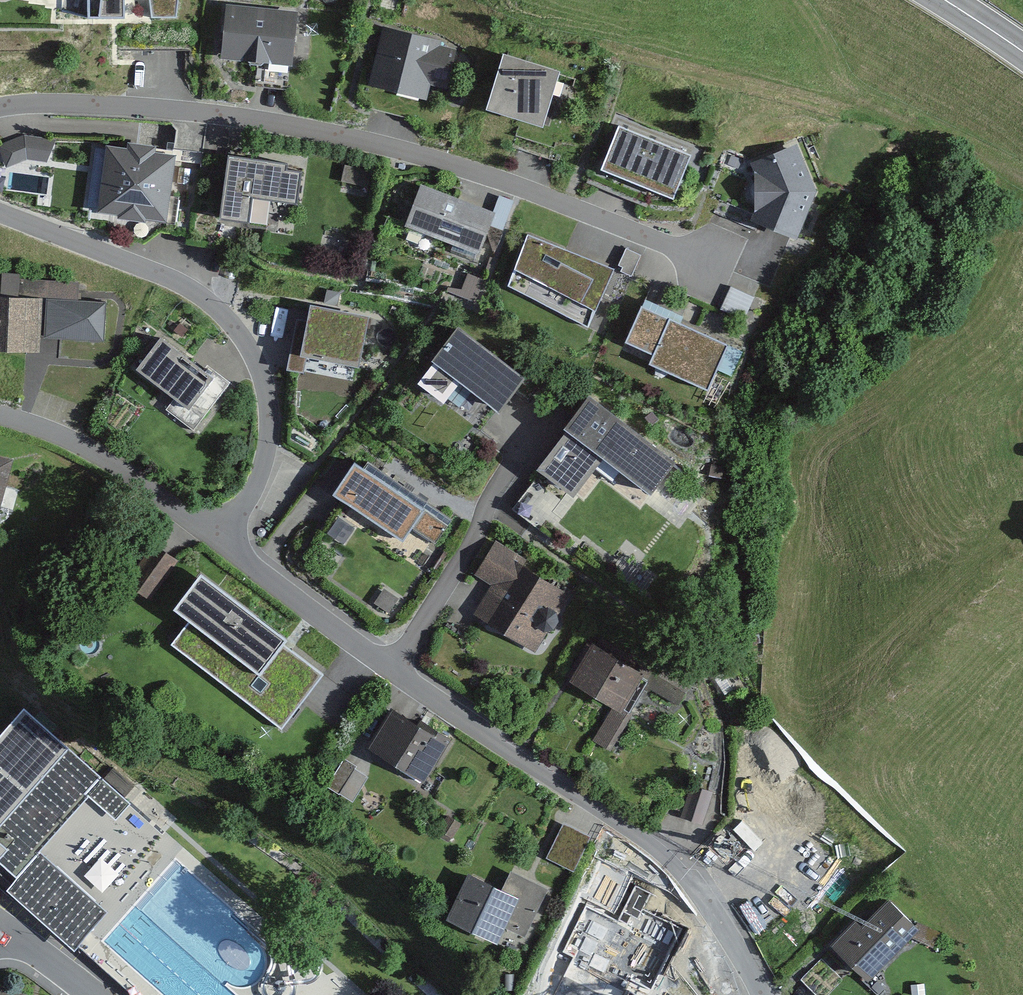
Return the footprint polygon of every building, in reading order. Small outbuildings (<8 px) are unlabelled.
[(123,16),(124,0),(5,0),(123,16)] [(300,13),(224,5),(218,60),(294,68),(300,13)] [(459,46),(380,26),(365,87),(423,102),(427,88),(447,93),(459,46)] [(562,73),(494,55),(478,113),(546,132),(562,73)] [(692,157),(613,125),(594,173),(673,204),(692,157)] [(0,150),(0,158),(7,175),(46,179),(54,141),(23,137),(0,150)] [(171,157),(101,146),(90,217),(160,228),(171,157)] [(799,147),(750,168),(761,198),(753,224),(797,243),(815,193),(799,147)] [(283,163),(222,157),(215,224),(245,227),(248,200),(294,205),(297,178),(282,177),(283,163)] [(495,216),(417,190),(403,233),(481,259),(495,216)] [(616,269),(522,233),(504,289),(587,335),(616,269)] [(34,351),(34,341),(46,341),(46,346),(105,349),(107,303),(79,302),(80,283),(0,279),(0,349),(34,351)] [(685,320),(644,302),(622,350),(704,387),(710,374),(733,384),(746,355),(682,326),(685,320)] [(366,318),(306,306),(302,325),(293,323),(284,370),(295,372),(298,357),(356,368),(366,318)] [(210,370),(161,330),(133,364),(164,389),(155,400),(196,435),(238,385),(214,365),(210,370)] [(528,384),(456,330),(429,366),(501,420),(528,384)] [(589,397),(532,470),(569,499),(602,459),(648,495),(673,463),(589,397)] [(0,456),(0,506),(11,459),(0,456)] [(419,507),(352,460),(334,489),(402,531),(419,507)] [(574,594),(493,542),(470,576),(491,590),(474,614),(535,654),(574,594)] [(149,548),(120,586),(144,604),(173,566),(149,548)] [(177,606),(197,622),(181,642),(283,724),(324,674),(287,644),(201,576),(177,606)] [(639,663),(591,636),(568,676),(615,702),(596,734),(609,742),(639,689),(676,710),(692,681),(644,654),(639,663)] [(392,706),(364,749),(420,785),(448,742),(392,706)] [(0,732),(0,868),(15,881),(4,895),(74,952),(105,912),(38,853),(85,796),(114,821),(130,807),(22,710),(0,732)] [(562,825),(548,857),(575,869),(589,836),(562,825)] [(496,889),(461,872),(438,920),(493,946),(503,925),(526,936),(547,891),(504,871),(496,889)] [(544,994),(592,994),(600,986),(621,994),(626,994),(647,959),(630,950),(651,910),(604,890),(567,972),(544,994)] [(852,920),(825,948),(865,987),(918,933),(888,904),(863,930),(852,920)] [(0,986),(0,994),(20,994),(21,990),(0,986)]
